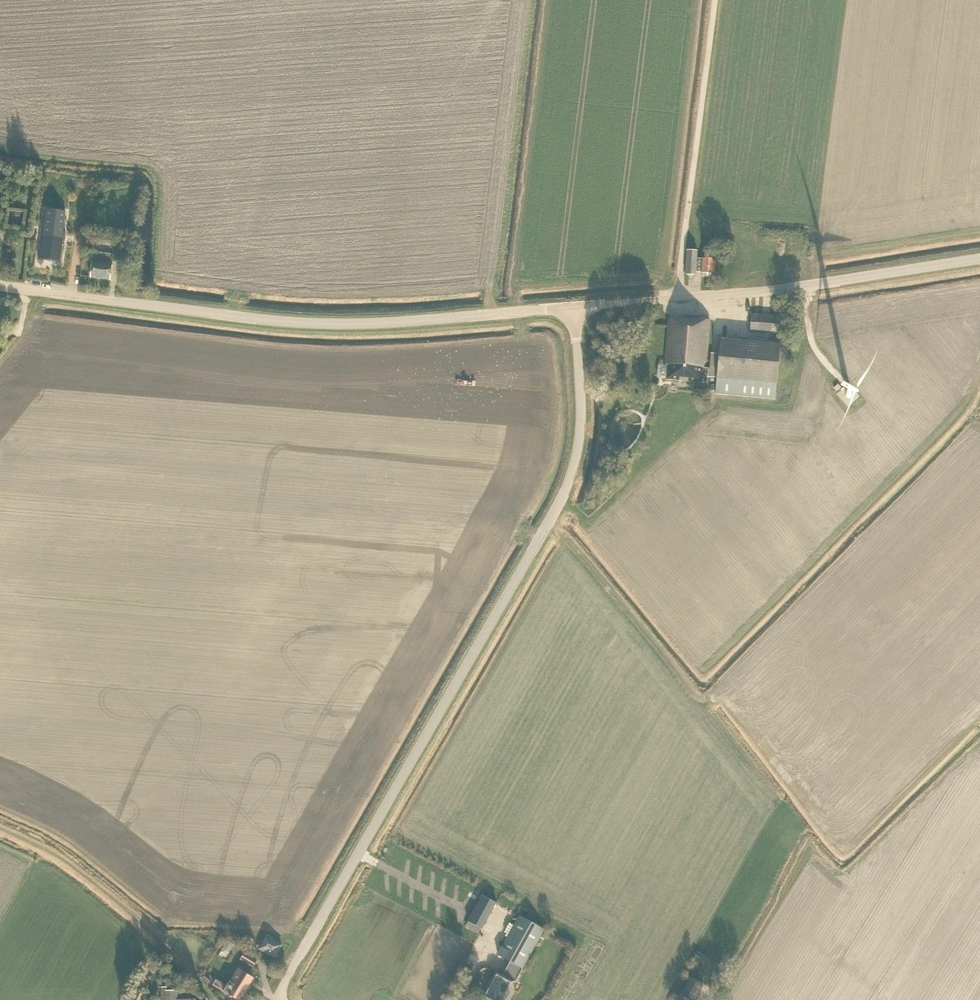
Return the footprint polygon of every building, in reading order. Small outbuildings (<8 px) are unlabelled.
[(66,212),(45,209),(39,259),(59,262),(66,212)] [(98,235),(97,244),(112,246),(113,237),(98,235)] [(714,273),(715,259),(703,258),(703,259),(697,258),(697,251),(687,250),(686,274),(696,275),(696,272),(702,272),(714,273)] [(91,277),(111,280),(113,264),(110,264),(111,254),(97,252),(95,262),(93,261),(91,277)] [(780,317),(751,314),(750,331),(778,333),(780,317)] [(707,383),(709,368),(705,368),(710,320),(669,316),(665,365),(668,365),(667,379),(707,383)] [(781,344),(720,338),(715,393),(775,399),(781,344)] [(465,927),(477,934),(481,928),(483,929),(497,903),(482,895),(468,921),(469,921),(465,927)] [(513,986),(544,929),(519,916),(498,955),(510,962),(503,975),(496,971),(491,980),(483,994),(494,999),(504,999),(507,994),(509,995),(512,989),(511,989),(513,986)] [(274,957),(281,945),(272,940),(273,938),(268,935),(260,949),(274,957)] [(229,953),(234,945),(227,941),(222,948),(229,953)] [(697,949),(692,959),(701,964),(707,954),(697,949)] [(253,967),(257,960),(245,952),(241,960),(253,967)] [(224,991),(224,992),(238,999),(240,999),(254,978),(239,969),(228,986),(217,979),(213,985),(224,991)] [(208,984),(210,981),(204,976),(201,979),(208,984)] [(691,980),(687,988),(686,988),(681,995),(678,999),(694,999),(697,994),(696,994),(701,985),(691,980)] [(203,996),(196,997),(196,999),(177,999),(176,991),(169,992),(169,987),(162,987),(162,999),(203,999),(203,996)] [(132,999),(144,999),(145,996),(136,992),(132,999)]
